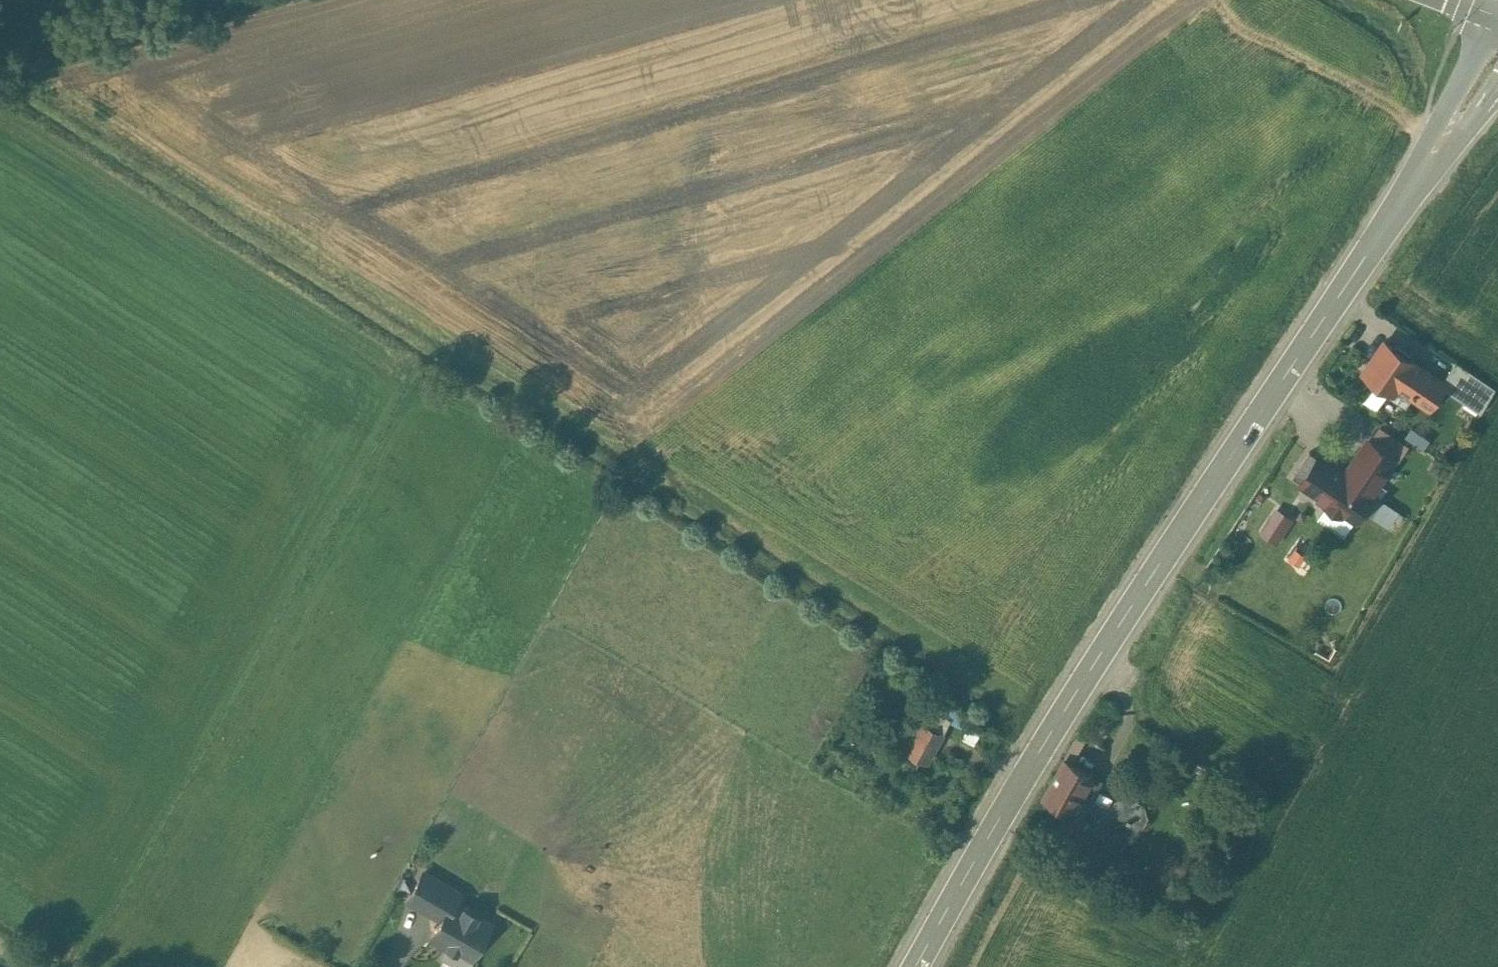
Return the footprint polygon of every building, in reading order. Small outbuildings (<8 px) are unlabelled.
[(1415,361),(1383,340),(1362,371),(1393,393),(1391,397),(1405,406),(1412,395),(1429,407),(1445,383),(1415,362),(1415,361)] [(1495,387),(1456,360),(1445,377),(1452,382),(1449,386),(1460,394),(1463,401),(1480,413),(1489,397),(1495,387)] [(1344,475),(1369,492),(1393,457),(1368,440),(1344,475)] [(1308,451),(1292,476),(1302,483),(1319,458),(1308,451)] [(1373,494),(1369,492),(1344,475),(1319,458),(1302,483),(1328,500),(1326,503),(1340,513),(1342,510),(1356,519),(1373,494)] [(1302,500),(1288,491),(1272,517),(1286,525),(1302,500)] [(1369,512),(1391,525),(1401,507),(1379,494),(1369,512)] [(941,712),(966,725),(962,733),(976,740),(986,722),(946,701),(941,712)] [(944,732),(915,717),(899,746),(928,762),(944,732)] [(1093,775),(1063,758),(1039,802),(1067,817),(1067,818),(1068,817),(1086,827),(1104,837),(1102,841),(1117,850),(1142,827),(1147,816),(1143,803),(1129,795),(1115,799),(1110,807),(1091,797),(1089,800),(1081,796),(1093,775)] [(1086,827),(1068,817),(1067,818),(1067,817),(1055,838),(1074,849),(1086,827)] [(422,871),(407,899),(430,912),(442,892),(446,885),(422,871)] [(477,914),(453,901),(454,899),(442,892),(430,912),(440,918),(430,936),(469,958),(478,941),(482,940),(487,931),(486,927),(488,923),(476,916),(477,914)]
